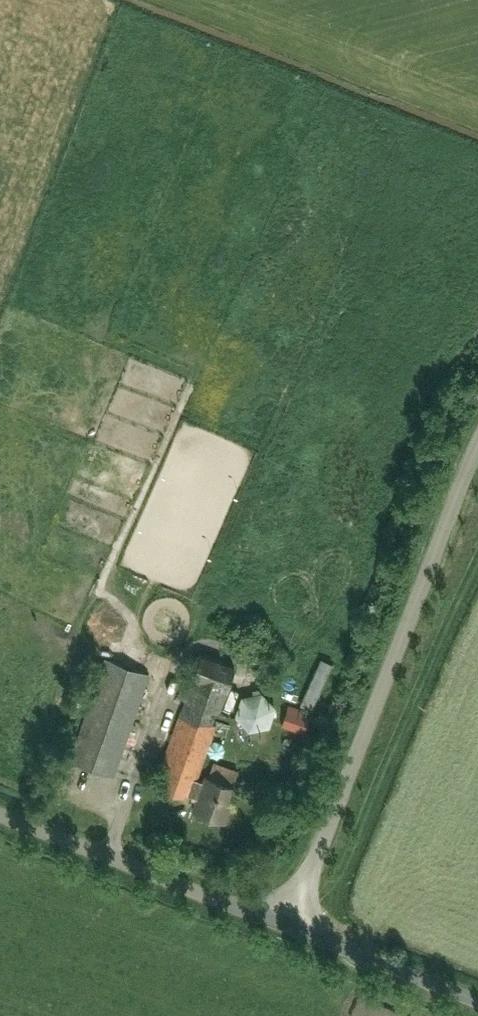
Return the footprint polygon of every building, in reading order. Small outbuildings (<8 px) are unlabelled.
[(197,779),(216,725),(213,723),(217,709),(221,710),(228,690),(227,690),(237,665),(203,652),(194,678),(187,676),(178,700),(185,702),(162,767),(165,769),(159,786),(191,797),(191,796),(199,798),(195,811),(225,821),(236,788),(233,786),(239,768),(212,759),(205,782),(197,779)] [(320,658),(300,704),(311,709),(332,663),(320,658)] [(115,776),(150,674),(105,659),(71,760),(115,776)] [(269,726),(276,706),(262,692),(243,696),(236,717),(250,730),(269,726)] [(221,714),(230,718),(238,703),(228,698),(221,714)] [(305,733),(311,714),(288,707),(282,725),(305,733)]
